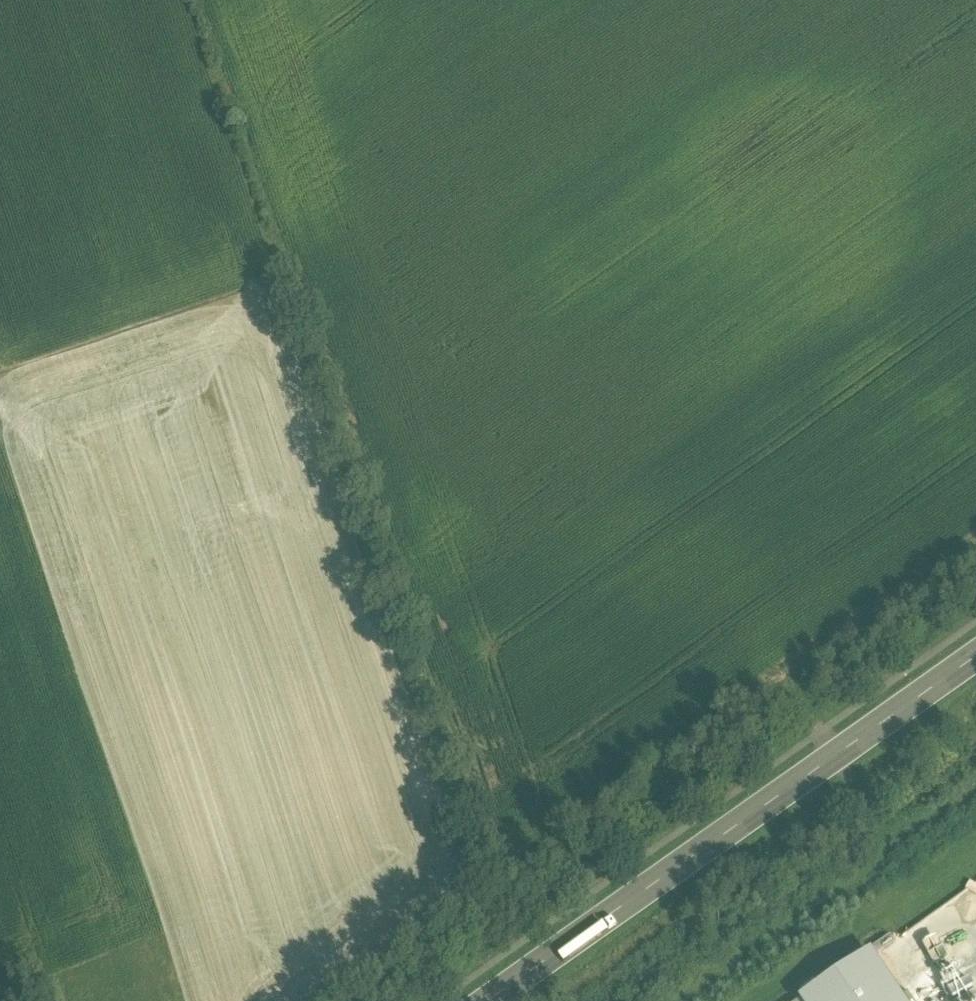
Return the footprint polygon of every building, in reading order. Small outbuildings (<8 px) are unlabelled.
[(870,954),(801,1000),(902,1000),(870,954)]
